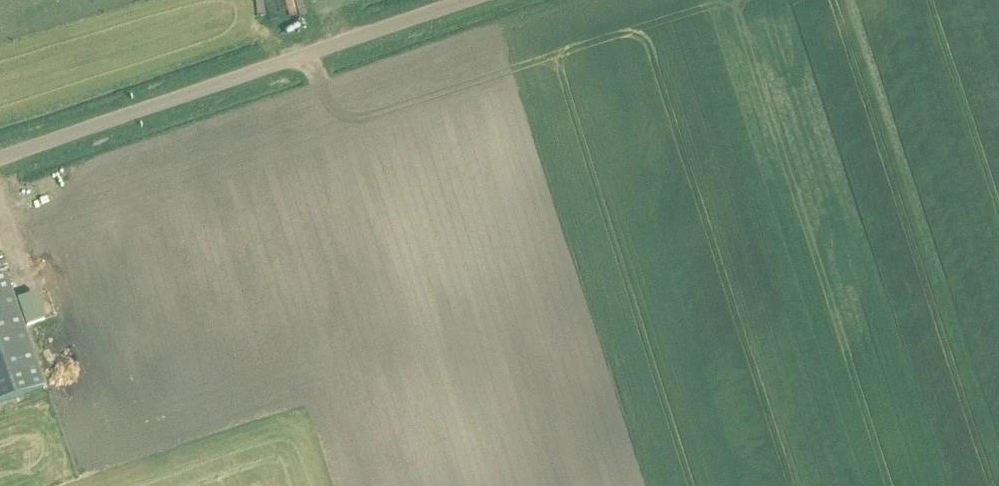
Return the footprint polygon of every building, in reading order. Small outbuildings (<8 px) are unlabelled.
[(44,391),(4,276),(0,277),(0,406),(44,391)]
